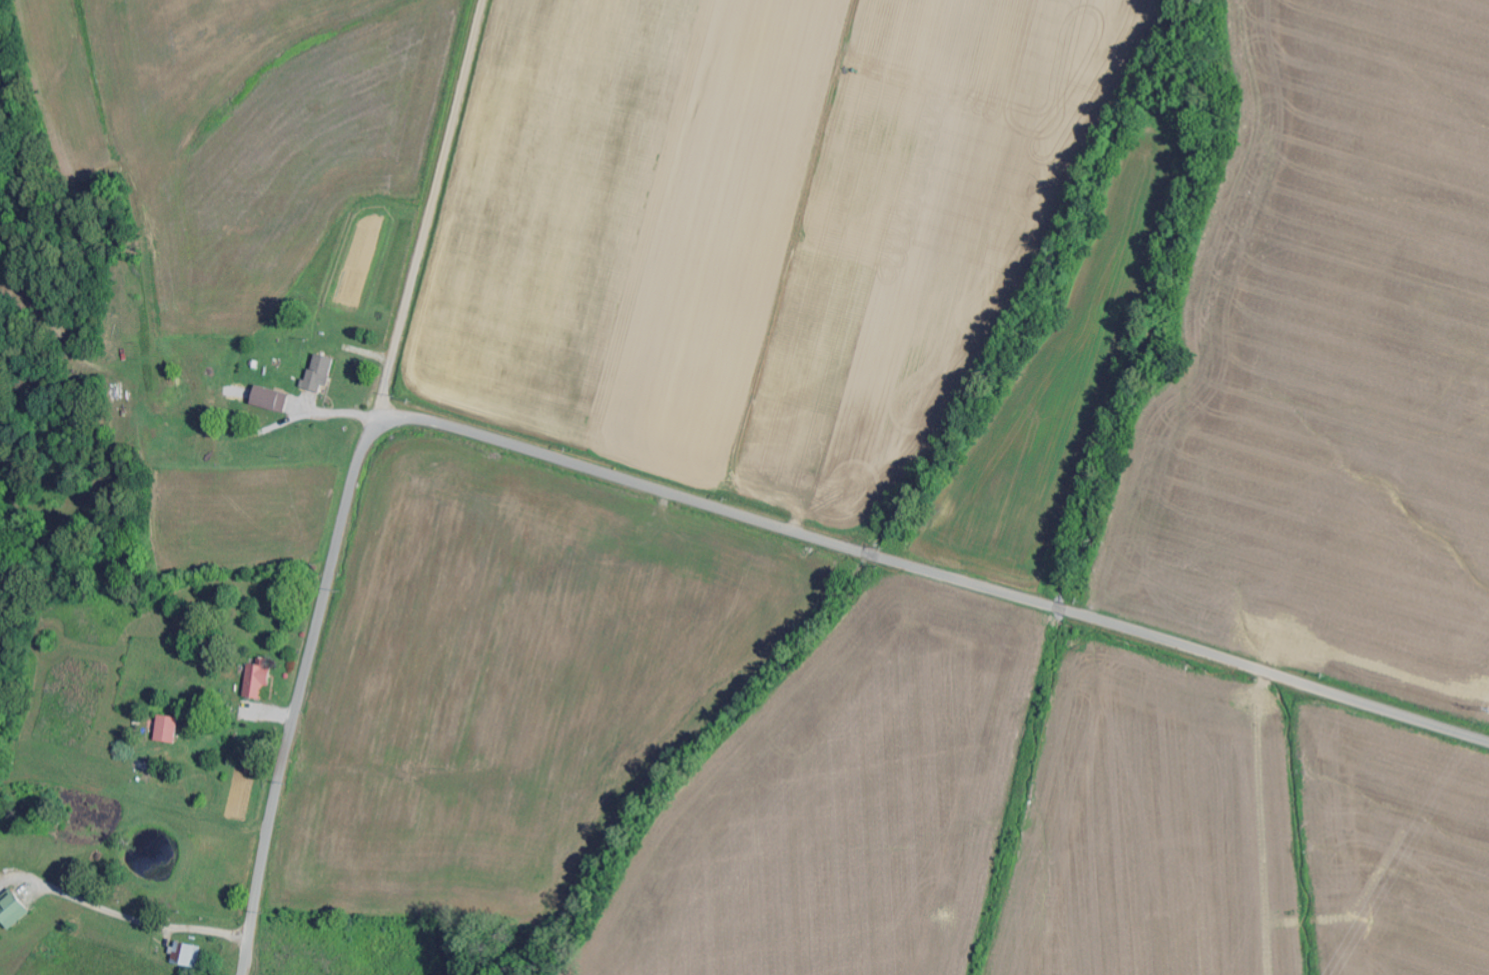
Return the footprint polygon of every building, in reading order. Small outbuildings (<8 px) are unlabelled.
[(338,359),(317,353),(306,388),(322,393),(325,385),(330,386),(338,359)] [(292,394),(259,385),(253,404),(287,413),(292,394)] [(266,699),(267,686),(271,687),(274,660),(261,658),(261,665),(251,664),(247,697),(266,699)] [(158,741),(178,743),(180,717),(160,715),(158,741)] [(14,891),(0,903),(0,915),(14,930),(33,913),(14,891)] [(172,962),(200,969),(205,948),(177,941),(172,962)]
